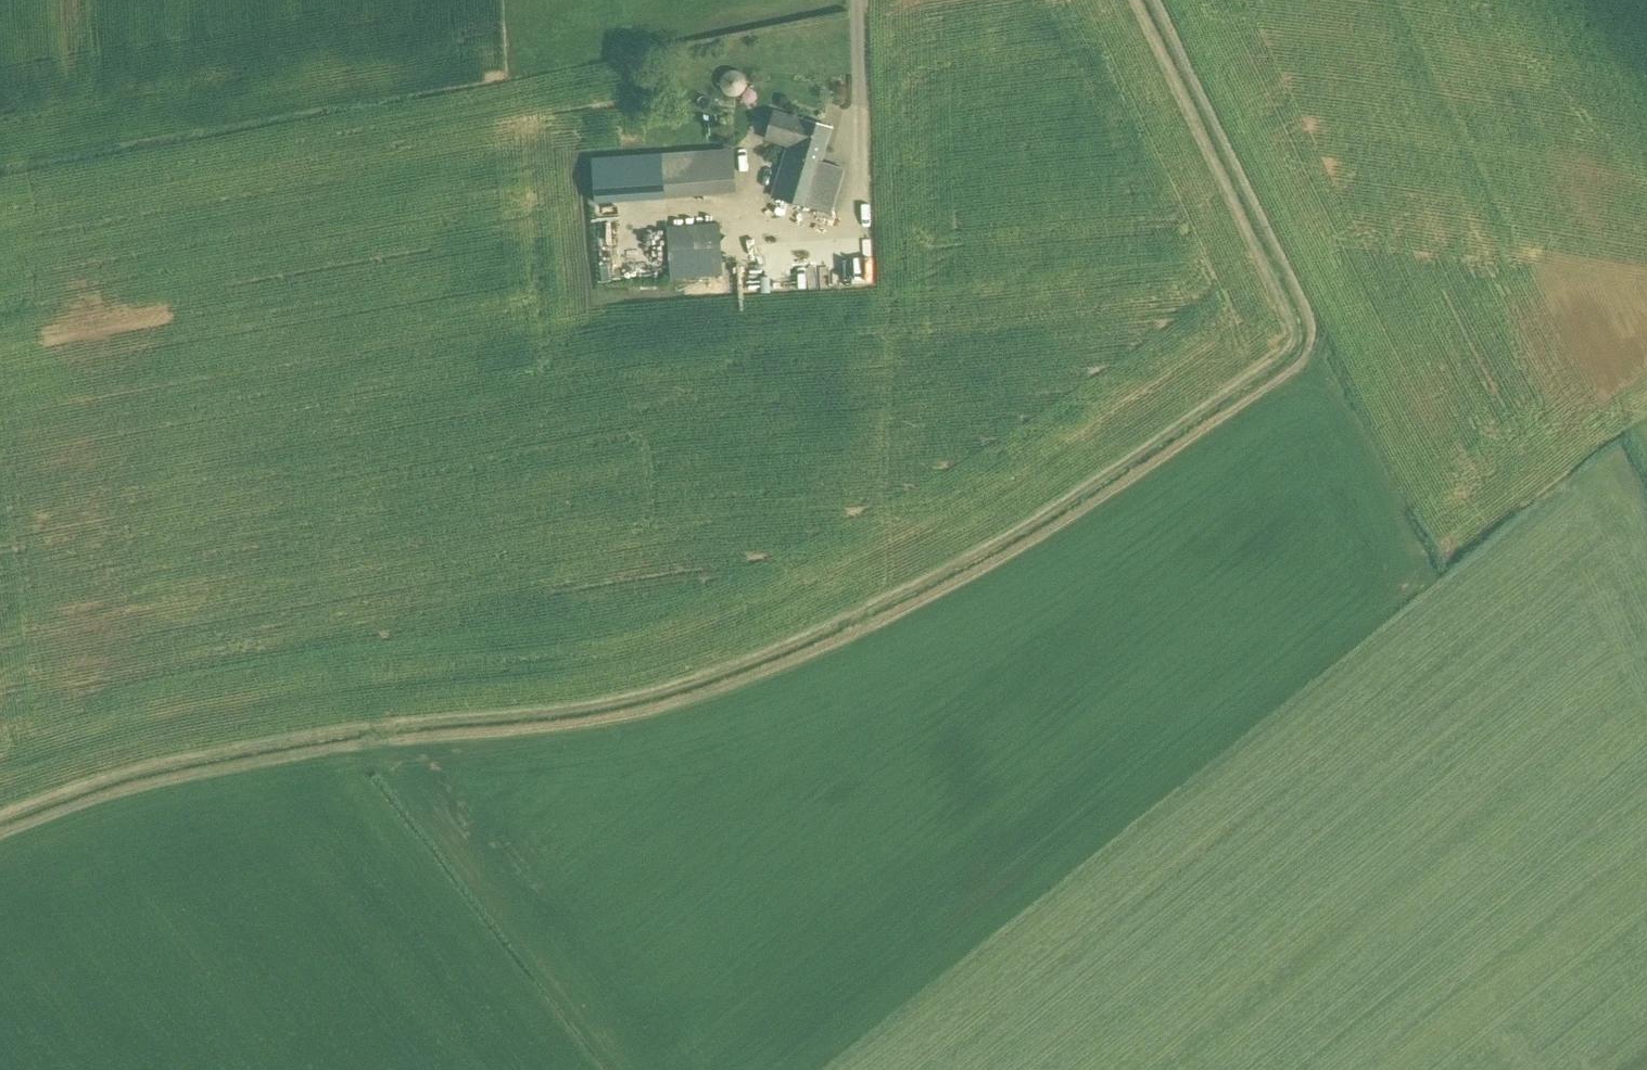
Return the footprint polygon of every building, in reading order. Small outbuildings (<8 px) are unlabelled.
[(720,81),(720,84),(720,87),(721,89),(722,91),(724,94),(726,95),(729,97),(731,97),(734,98),(737,97),(740,96),(742,95),(743,93),(745,91),(746,88),(747,86),(747,83),(747,81),(746,78),(744,75),(742,73),(740,72),(738,71),(735,70),(733,70),(730,70),(728,71),(725,72),(723,74),(721,77),(720,79),(720,81)] [(786,150),(822,160),(832,128),(799,118),(798,120),(774,112),(767,135),(788,142),(786,150)] [(664,194),(736,190),(733,147),(662,151),(664,194)] [(844,166),(822,160),(786,150),(772,194),(830,212),(844,166)] [(668,274),(722,272),(719,221),(666,223),(668,274)]
